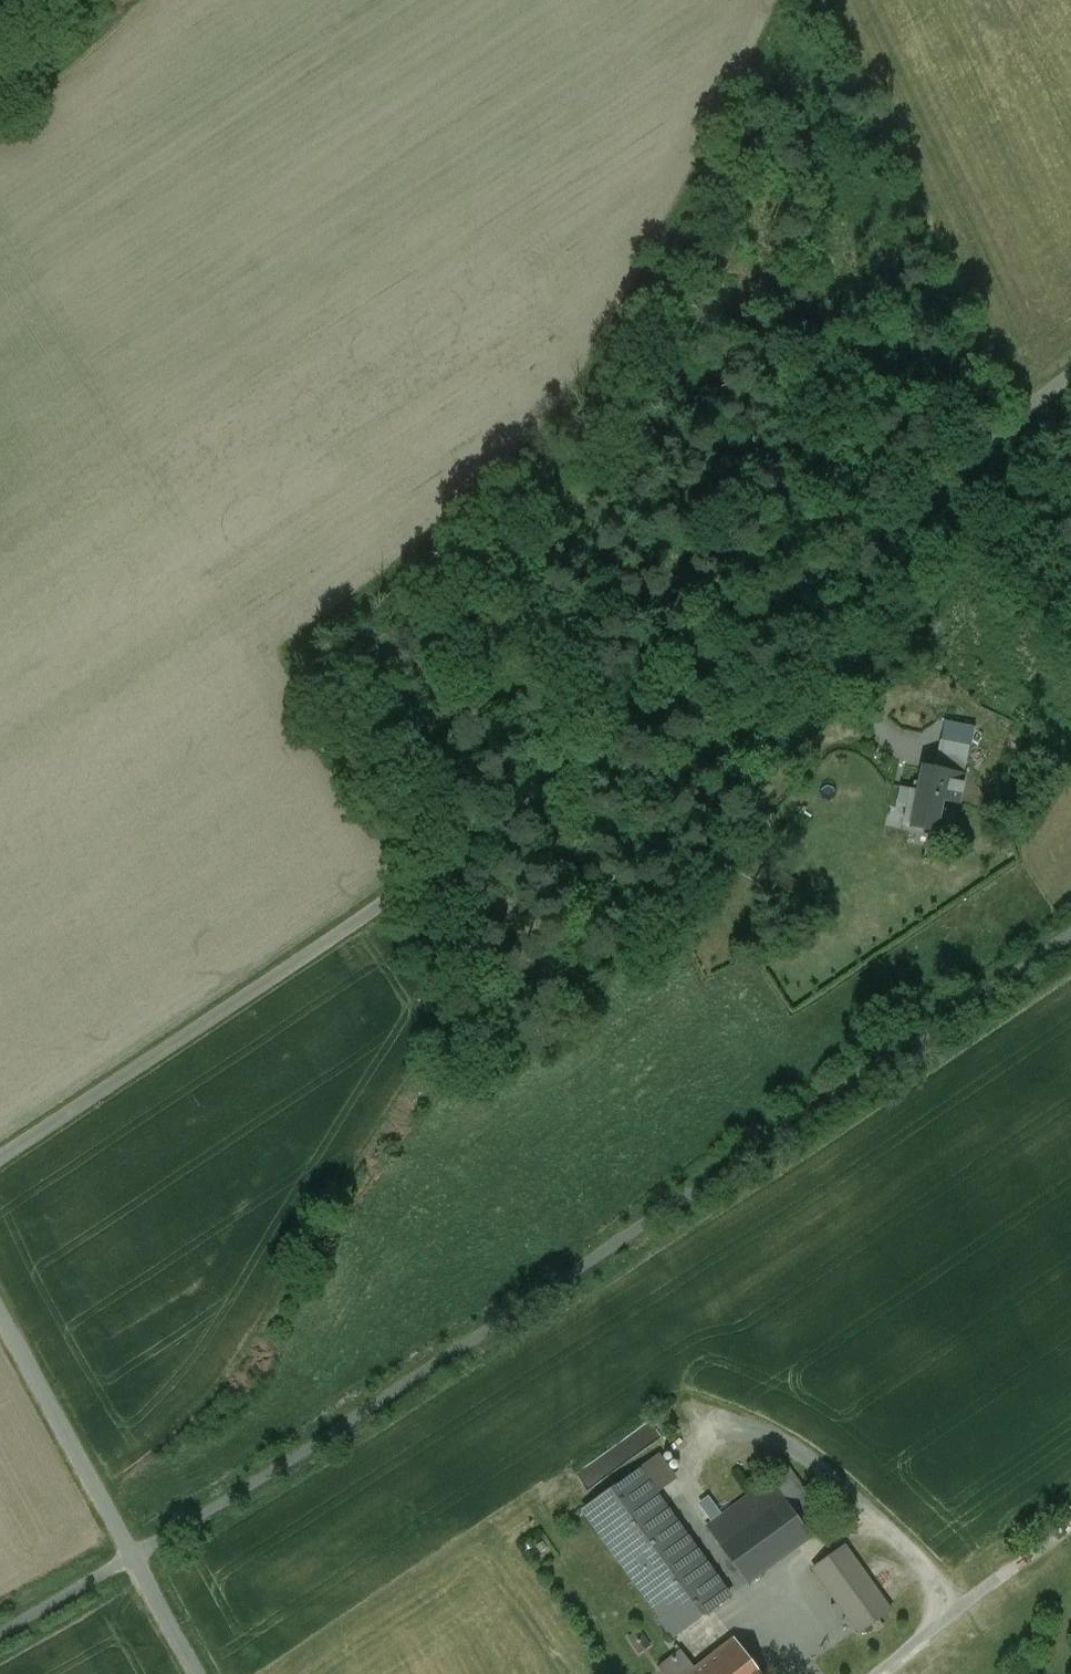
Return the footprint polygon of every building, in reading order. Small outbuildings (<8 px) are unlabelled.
[(955,789),(906,778),(893,837),(942,848),(955,789)] [(648,1421),(575,1470),(588,1489),(660,1439),(648,1421)] [(656,1455),(580,1509),(673,1638),(730,1597),(662,1503),(681,1489),(656,1455)] [(792,1468),(710,1525),(752,1585),(814,1542),(797,1517),(817,1503),(792,1468)] [(848,1547),(812,1571),(855,1635),(891,1611),(848,1547)] [(648,1645),(638,1630),(628,1637),(639,1652),(648,1645)] [(714,1673),(761,1673),(734,1638),(704,1662),(714,1673)] [(695,1669),(680,1649),(657,1667),(662,1673),(688,1673),(695,1669)] [(704,1662),(695,1669),(688,1673),(714,1673),(704,1662)]
